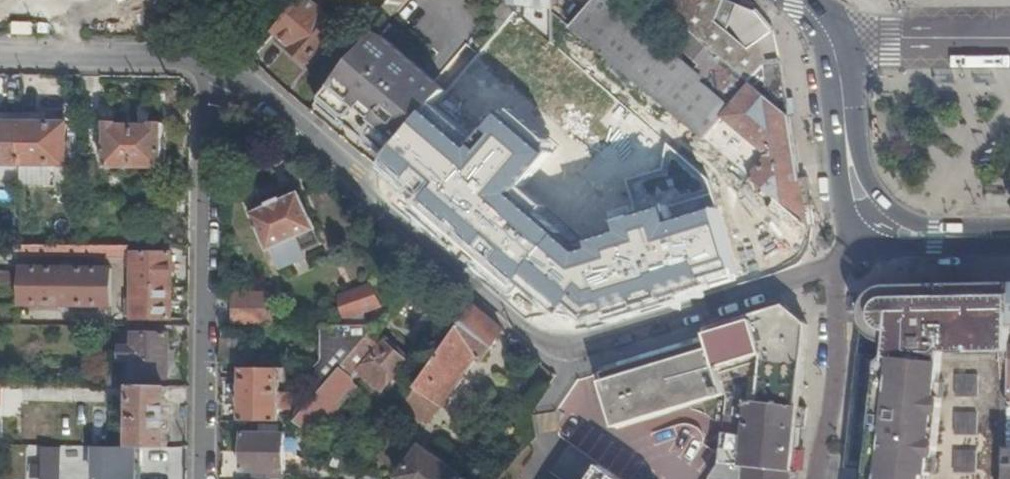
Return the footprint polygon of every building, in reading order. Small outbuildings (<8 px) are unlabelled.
[(277,31),(295,47),(293,50),(309,64),(341,26),(311,0),(304,0),(277,31)] [(378,15),(388,24),(409,0),(391,0),(378,15)] [(513,1),(518,2),(518,5),(528,6),(526,20),(553,44),(553,14),(553,0),(513,0),(513,1)] [(801,180),(791,116),(751,83),(685,27),(674,41),(702,64),(697,70),(703,75),(699,81),(681,67),(685,62),(610,0),(596,0),(572,30),(708,141),(728,117),(801,180)] [(685,27),(751,83),(764,66),(765,66),(780,62),(775,32),(774,31),(750,49),(749,49),(728,31),(717,23),(710,16),(696,13),(699,0),(653,0),(685,27)] [(696,13),(710,16),(717,23),(725,0),(699,0),(696,13)] [(774,31),(756,11),(754,13),(727,0),(725,0),(717,23),(728,31),(731,24),(750,49),(774,31)] [(749,49),(750,49),(731,24),(728,31),(749,49)] [(337,85),(320,105),(328,112),(332,107),(345,116),(347,118),(348,117),(353,112),(367,124),(362,130),(375,141),(379,143),(382,143),(385,142),(387,141),(410,113),(413,110),(414,107),(414,105),(413,103),(412,102),(410,100),(406,96),(408,93),(425,72),(380,34),(361,56),(337,85)] [(781,102),(788,100),(780,62),(765,66),(770,89),(781,102)] [(764,66),(751,83),(791,116),(788,100),(781,102),(770,89),(765,66),(764,66)] [(392,159),(424,121),(436,107),(449,92),(425,72),(408,93),(406,96),(410,100),(412,102),(413,103),(414,105),(414,107),(413,110),(410,113),(387,141),(385,142),(382,143),(379,143),(375,141),(362,130),(367,124),(353,112),(348,117),(347,118),(345,116),(332,107),(328,112),(343,124),(345,121),(392,159)] [(618,102),(598,124),(621,144),(641,123),(618,102)] [(739,167),(777,199),(808,225),(801,180),(728,117),(708,141),(728,158),(732,153),(743,162),(739,167)] [(392,159),(388,164),(434,203),(469,161),(424,121),(392,159)] [(23,123),(0,123),(0,164),(24,164),(23,123)] [(68,124),(23,123),(24,164),(68,165),(68,124)] [(107,167),(136,168),(136,125),(120,125),(120,123),(107,123),(107,167)] [(136,125),(136,168),(164,169),(165,124),(153,124),(153,126),(136,125)] [(579,216),(581,218),(599,234),(647,178),(589,128),(541,183),(560,199),(561,201),(570,189),(589,205),(579,216)] [(701,149),(690,162),(706,177),(715,167),(718,163),(701,149)] [(732,153),(728,158),(739,167),(743,162),(732,153)] [(690,162),(680,154),(661,177),(691,204),(711,181),(706,177),(690,162)] [(706,177),(711,181),(741,207),(745,203),(746,205),(752,198),(715,167),(706,177)] [(565,237),(581,218),(579,216),(589,205),(570,189),(561,201),(560,199),(543,218),(565,237)] [(273,208),(256,215),(271,249),(280,270),(310,257),(307,251),(324,244),(303,194),(287,202),(286,200),(272,206),(273,208)] [(750,208),(746,205),(745,203),(741,207),(746,212),(800,258),(808,225),(777,199),(770,209),(758,198),(750,208)] [(538,216),(516,199),(497,221),(479,241),(500,261),(538,216)] [(800,258),(746,212),(728,233),(737,241),(736,244),(750,256),(747,260),(754,266),(757,262),(760,265),(762,262),(769,268),(798,259),(800,258)] [(23,244),(19,244),(20,253),(94,254),(94,256),(131,257),(131,267),(135,267),(135,320),(172,320),(173,253),(150,252),(150,246),(135,246),(78,245),(23,244)] [(17,246),(2,246),(2,257),(17,257),(17,246)] [(114,269),(25,267),(24,304),(112,306),(114,269)] [(0,271),(0,282),(21,282),(21,272),(0,271)] [(546,312),(563,292),(551,281),(533,301),(546,312)] [(385,306),(377,283),(344,295),(352,318),(385,306)] [(912,286),(912,297),(985,296),(986,306),(1009,305),(1009,284),(990,284),(912,286)] [(986,306),(985,296),(912,297),(912,286),(890,287),(886,288),(882,290),(878,293),(875,296),(871,300),(868,304),(866,308),(865,313),(865,318),(867,323),(869,327),(872,331),(870,350),(860,349),(854,409),(865,410),(864,424),(852,423),(847,469),(862,470),(861,478),(1009,478),(1009,305),(986,306)] [(235,326),(276,326),(277,293),(235,293),(235,326)] [(450,319),(460,327),(475,305),(466,297),(450,319)] [(483,361),(505,330),(475,305),(460,327),(427,376),(418,388),(443,404),(476,357),(483,361)] [(785,307),(707,331),(710,341),(719,370),(737,365),(741,378),(723,383),(727,395),(728,400),(799,407),(808,326),(785,307)] [(332,379),(341,369),(349,360),(374,331),(379,326),(326,326),(325,343),(321,345),(321,356),(325,357),(325,361),(319,370),(332,379)] [(374,331),(349,360),(384,391),(410,361),(374,331)] [(131,367),(137,368),(137,378),(169,379),(170,335),(138,334),(137,347),(123,348),(123,359),(131,359),(131,367)] [(719,370),(710,341),(600,374),(617,429),(727,395),(723,383),(719,370)] [(246,421),(293,421),(293,416),(282,416),(283,381),(294,381),(294,370),(247,369),(247,373),(246,421)] [(296,421),(314,434),(355,386),(354,379),(341,369),(332,379),(296,421)] [(293,421),(296,421),(332,379),(319,370),(317,379),(296,416),(293,416),(293,421)] [(105,372),(105,386),(118,386),(118,372),(105,372)] [(403,398),(408,402),(418,388),(427,376),(421,372),(403,398)] [(168,449),(169,387),(137,386),(135,448),(168,449)] [(408,402),(406,406),(430,423),(443,404),(418,388),(408,402)] [(797,429),(799,407),(728,400),(728,401),(727,410),(733,410),(733,419),(748,420),(748,423),(797,429)] [(854,409),(852,423),(864,424),(865,410),(854,409)] [(733,410),(727,410),(721,465),(792,472),(795,451),(752,446),(753,439),(747,438),(748,423),(748,420),(733,419),(733,410)] [(795,451),(797,429),(748,423),(747,438),(753,439),(752,446),(795,451)] [(245,453),(294,454),(295,448),(287,447),(287,433),(246,433),(245,453)] [(422,446),(401,478),(403,478),(462,478),(464,476),(422,446)] [(169,449),(168,449),(135,448),(82,447),(81,467),(97,467),(97,478),(135,478),(135,466),(142,467),(142,464),(169,464),(169,449)] [(363,468),(369,459),(351,447),(345,455),(355,463),(363,468)] [(34,449),(33,478),(59,478),(60,449),(34,449)] [(222,452),(223,473),(243,473),(243,451),(222,452)] [(294,459),(294,454),(245,453),(245,473),(286,473),(287,459),(294,459)] [(355,463),(345,455),(344,455),(340,470),(358,476),(359,472),(353,469),(355,463)] [(792,472),(721,465),(711,478),(792,478),(792,472)] [(607,469),(600,478),(621,478),(607,469)] [(846,478),(861,478),(862,470),(847,469),(846,478)]
